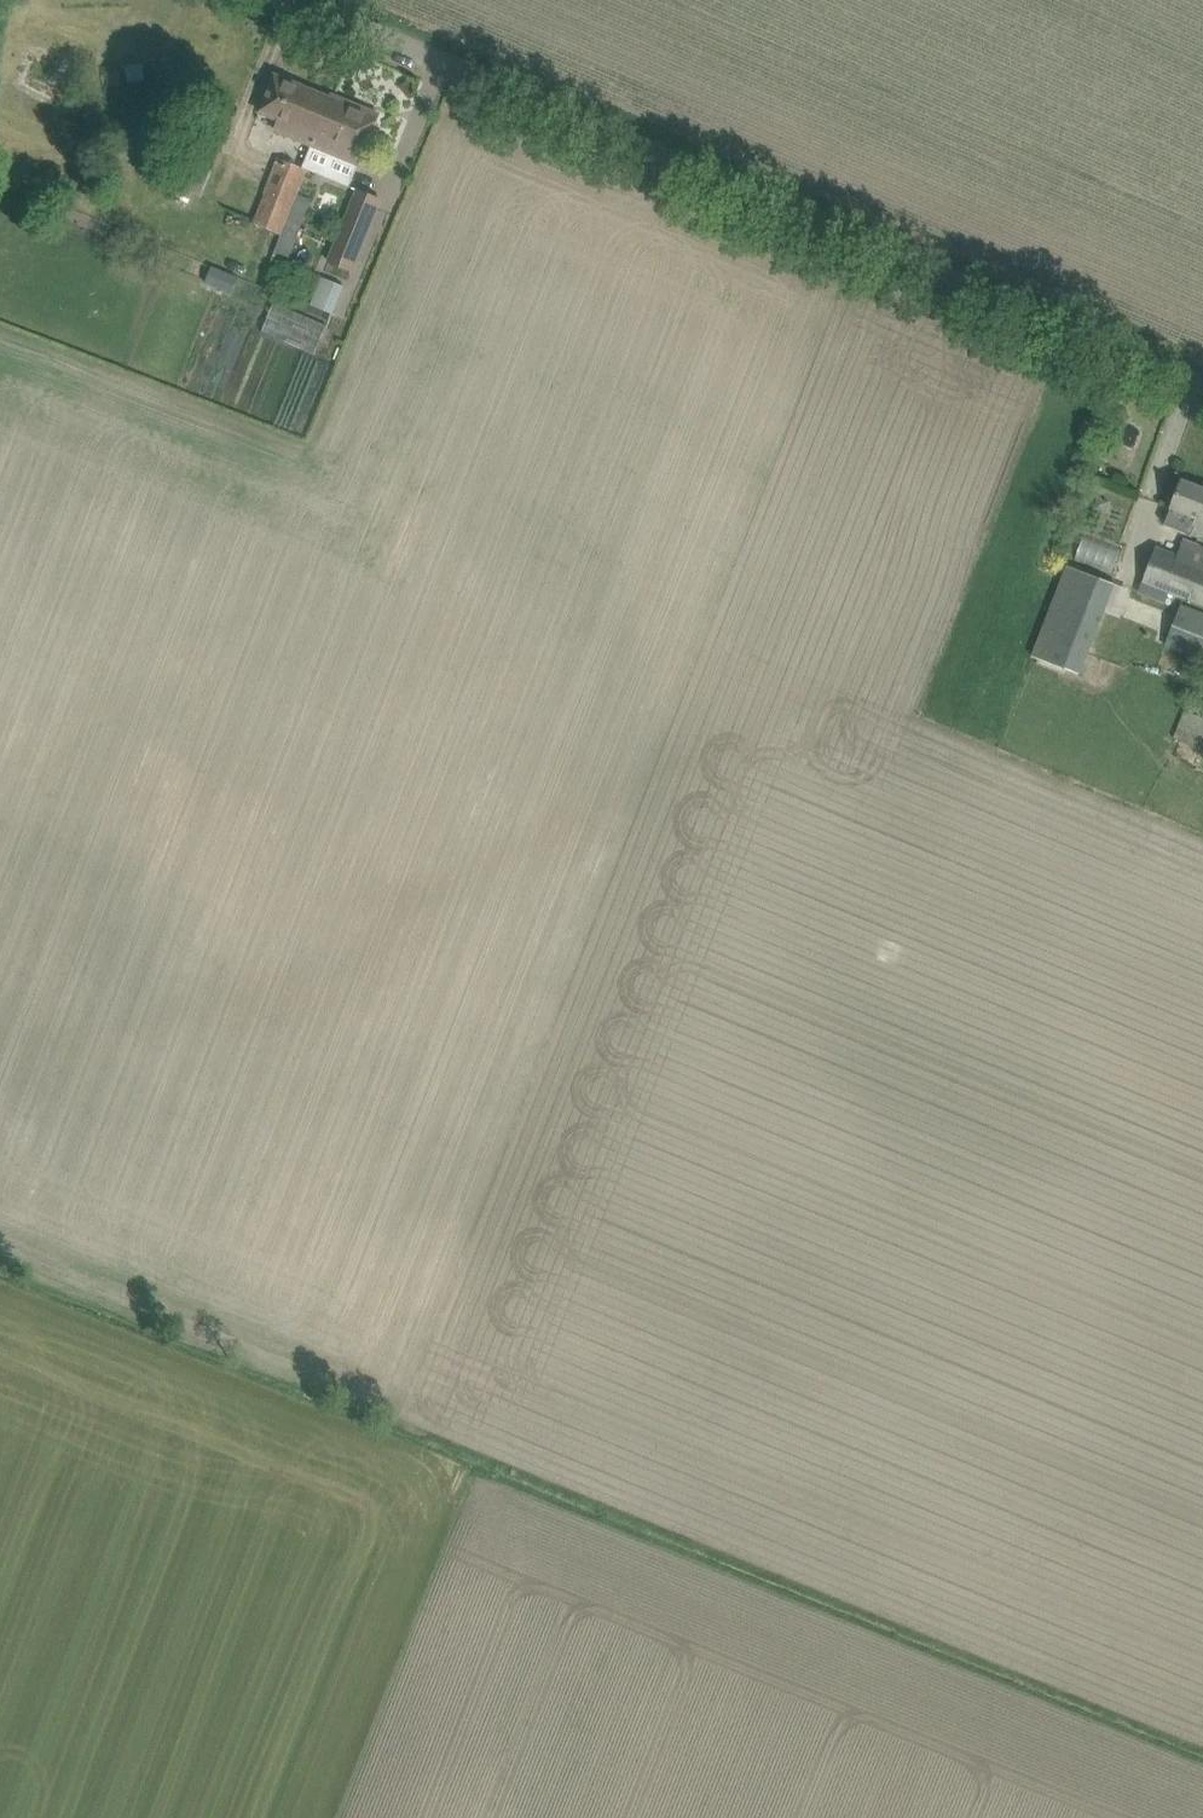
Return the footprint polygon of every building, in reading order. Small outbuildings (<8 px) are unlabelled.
[(123,64),(126,82),(146,78),(143,60),(123,64)] [(122,84),(119,72),(102,77),(105,88),(122,84)] [(278,129),(316,145),(336,99),(278,74),(268,98),(262,111),(282,119),(278,129)] [(336,99),(316,145),(307,168),(349,186),(358,163),(361,164),(371,140),(382,114),(347,99),(345,103),(336,99)] [(276,252),(304,181),(308,169),(282,158),(248,241),(276,252)] [(304,181),(276,252),(289,257),(318,186),(304,181)] [(329,261),(352,270),(379,199),(356,190),(329,261)] [(203,281),(233,293),(241,276),(211,263),(203,281)] [(316,307),(332,314),(343,286),(327,280),(316,307)] [(317,352),(328,320),(273,300),(261,332),(317,352)] [(1194,530),(1202,534),(1202,487),(1184,479),(1166,524),(1193,534),(1194,530)] [(1098,495),(1093,506),(1102,510),(1106,508),(1109,499),(1098,495)] [(1081,540),(1078,557),(1115,565),(1119,548),(1081,540)] [(1202,604),(1202,547),(1185,540),(1179,555),(1157,546),(1139,592),(1165,602),(1169,591),(1202,604)] [(1032,654),(1081,674),(1104,610),(1122,616),(1132,590),(1068,564),(1032,654)] [(1202,661),(1202,620),(1179,611),(1173,626),(1187,631),(1179,651),(1202,661)] [(1202,750),(1202,669),(1174,737),(1202,750)]
